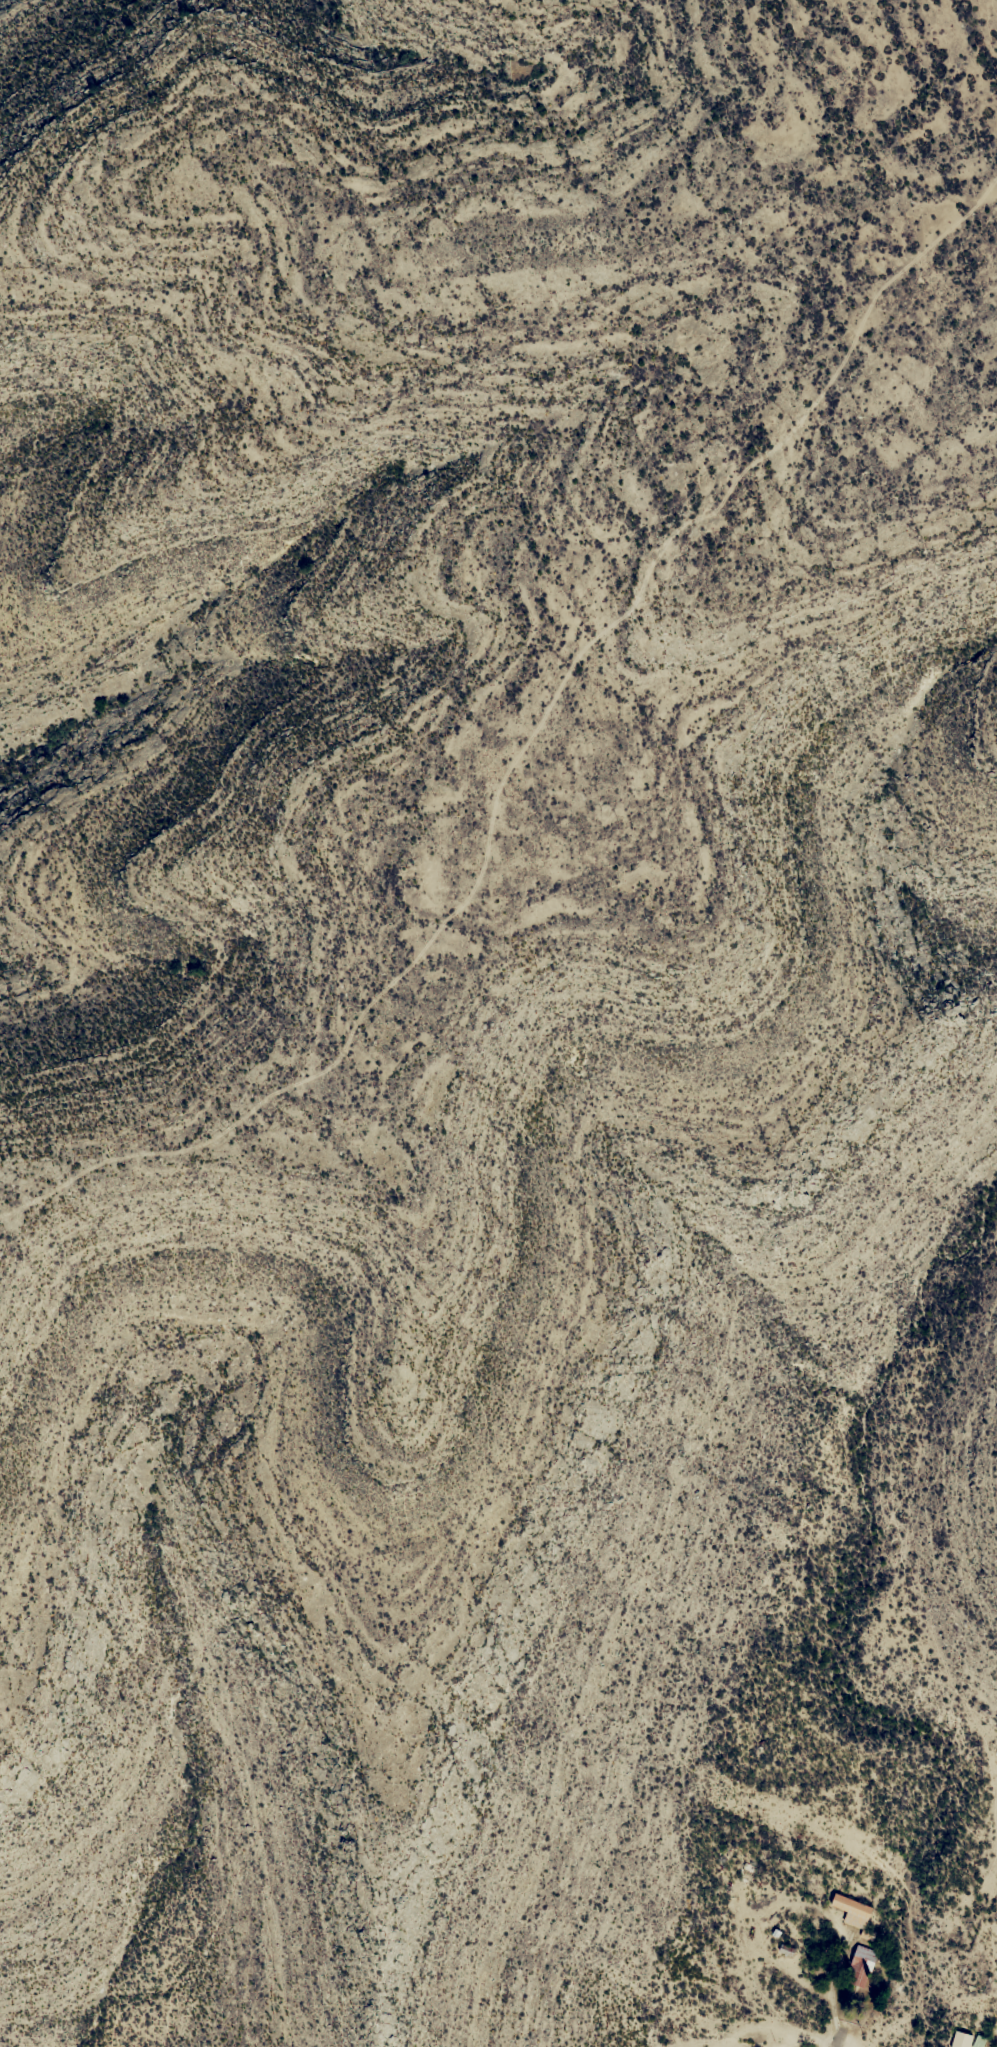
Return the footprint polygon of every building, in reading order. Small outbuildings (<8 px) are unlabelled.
[(830,1905),(847,1911),(842,1925),(875,1936),(876,1933),(866,1929),(874,1906),(835,1893),(830,1905)] [(880,1954),(860,1944),(844,1978),(863,1988),(880,1954)] [(956,2030),(951,2046),(971,2046),(974,2035),(956,2030)]
